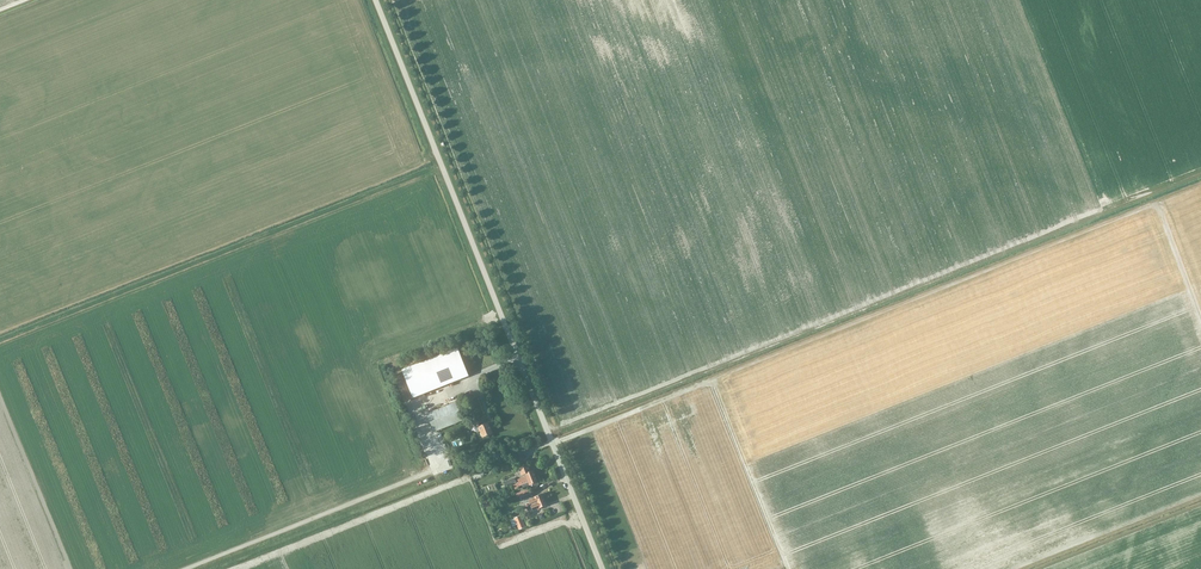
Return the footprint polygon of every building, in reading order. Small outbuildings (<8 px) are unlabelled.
[(456,348),(401,370),(412,398),(467,376),(456,348)] [(464,420),(456,402),(427,413),(434,432),(464,420)] [(488,423),(482,425),(480,422),(476,423),(476,424),(474,425),(477,432),(480,431),(483,438),(493,434),(488,423)] [(422,435),(430,457),(437,455),(428,432),(422,435)] [(521,450),(513,453),(516,461),(524,459),(521,450)] [(522,482),(536,476),(533,470),(531,471),(529,466),(520,469),(522,475),(525,474),(527,476),(518,480),(519,483),(522,482)] [(539,484),(536,476),(522,482),(519,483),(513,485),(515,488),(526,484),(527,486),(530,485),(534,484),(535,486),(536,486),(538,485),(539,484)] [(517,482),(514,477),(503,482),(505,486),(508,485),(509,486),(517,482)] [(523,495),(530,492),(528,488),(521,490),(521,491),(518,492),(519,496),(523,494),(523,495)] [(526,504),(527,507),(545,499),(542,493),(534,497),(535,498),(529,500),(529,502),(526,504)] [(482,497),(486,509),(494,506),(492,501),(489,502),(487,495),(482,497)] [(545,499),(527,507),(528,509),(532,508),(533,511),(547,506),(545,499)] [(525,527),(521,515),(514,518),(519,530),(525,527)]
